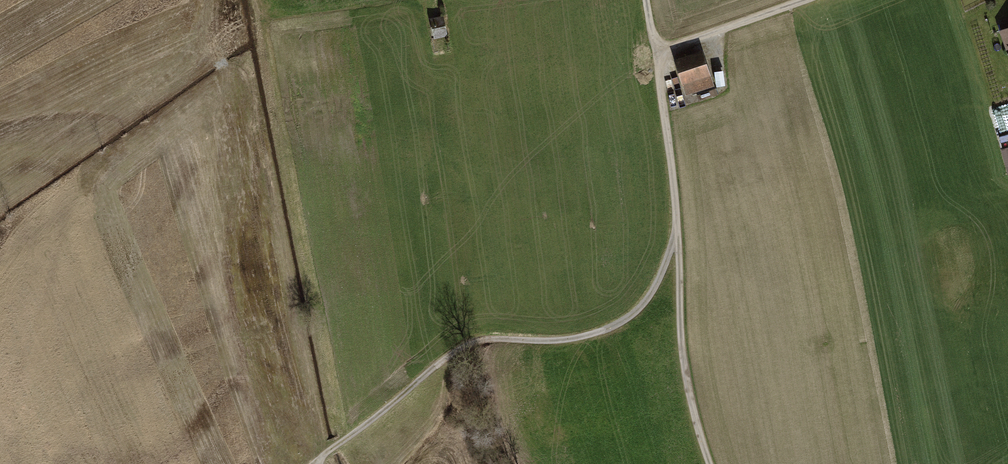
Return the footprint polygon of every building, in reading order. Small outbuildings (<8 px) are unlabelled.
[(443,18),(430,20),(433,38),(446,36),(443,18)] [(701,53),(677,61),(687,92),(711,85),(701,53)]
